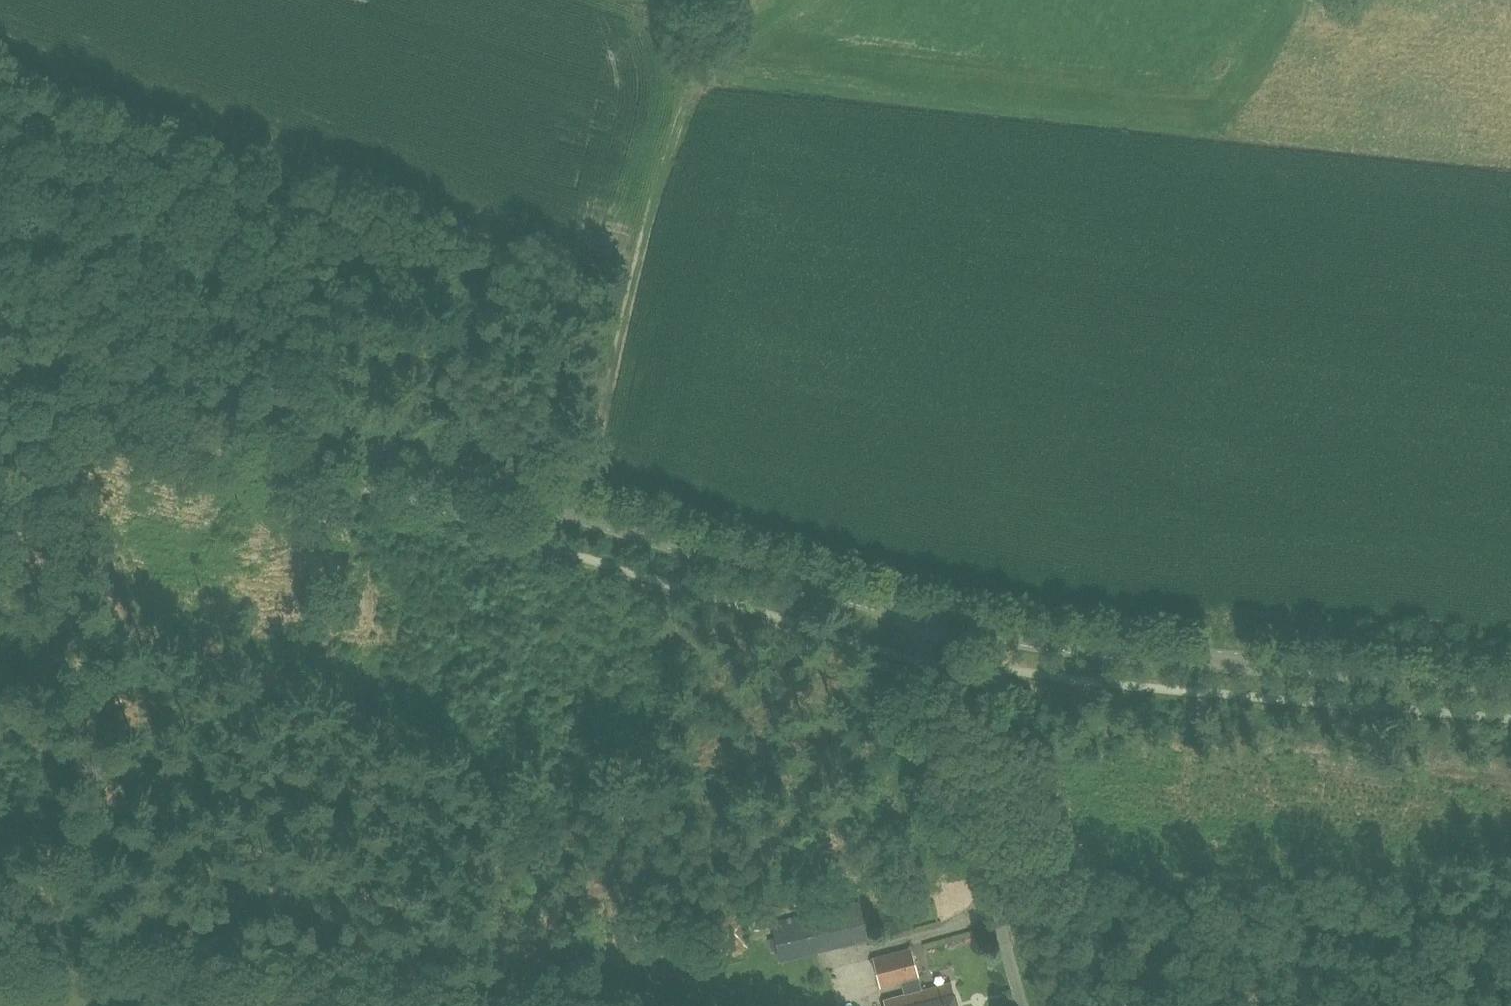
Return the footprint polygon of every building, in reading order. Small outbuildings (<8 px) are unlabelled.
[(869,941),(859,900),(771,923),(781,962),(869,941)] [(880,987),(919,978),(912,949),(873,958),(880,987)] [(884,1001),(885,1005),(957,1005),(951,983),(884,1001)]
